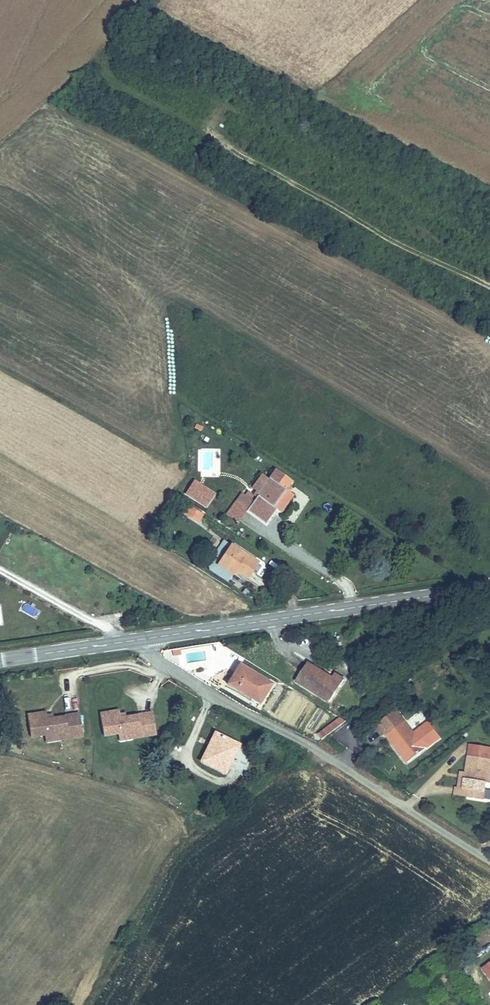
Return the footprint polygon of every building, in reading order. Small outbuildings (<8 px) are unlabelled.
[(225,499),(257,518),(266,504),(263,501),(274,483),(257,473),(251,483),(249,482),(243,491),(238,488),(235,493),(230,490),(225,499)] [(186,493),(206,506),(215,494),(194,480),(186,493)] [(263,501),(266,504),(277,486),(274,483),(263,501)] [(197,512),(185,504),(181,512),(192,519),(197,512)] [(221,537),(208,557),(236,574),(238,571),(252,579),(263,562),(221,537)] [(27,603),(22,609),(32,617),(37,611),(27,603)] [(237,661),(226,678),(248,691),(245,695),(255,702),(267,681),(237,661)] [(301,662),(291,678),(326,699),(340,677),(331,672),(327,677),(301,662)] [(47,697),(50,711),(71,707),(68,693),(47,697)] [(155,729),(151,707),(124,712),(119,713),(118,710),(117,705),(98,709),(102,731),(121,727),(134,725),(136,732),(155,729)] [(82,732),(78,710),(51,714),(46,715),(45,712),(45,708),(25,711),(29,733),(48,730),(61,728),(63,735),(82,732)] [(318,735),(339,720),(333,716),(314,729),(318,735)] [(401,718),(384,731),(392,742),(394,741),(400,750),(399,752),(403,758),(420,745),(401,718)] [(234,739),(208,723),(203,733),(208,736),(199,753),(220,765),(234,739)] [(136,732),(134,725),(121,727),(122,735),(136,732)] [(63,735),(61,728),(48,730),(50,737),(63,735)] [(193,750),(199,753),(208,736),(203,733),(193,750)] [(394,741),(392,742),(399,752),(400,750),(394,741)] [(467,782),(475,788),(486,775),(489,770),(489,746),(489,748),(488,747),(478,760),(467,773),(472,776),(467,782)] [(467,773),(478,760),(474,756),(463,769),(462,768),(457,774),(467,782),(472,776),(467,773)] [(482,968),(489,978),(489,961),(482,968)]
